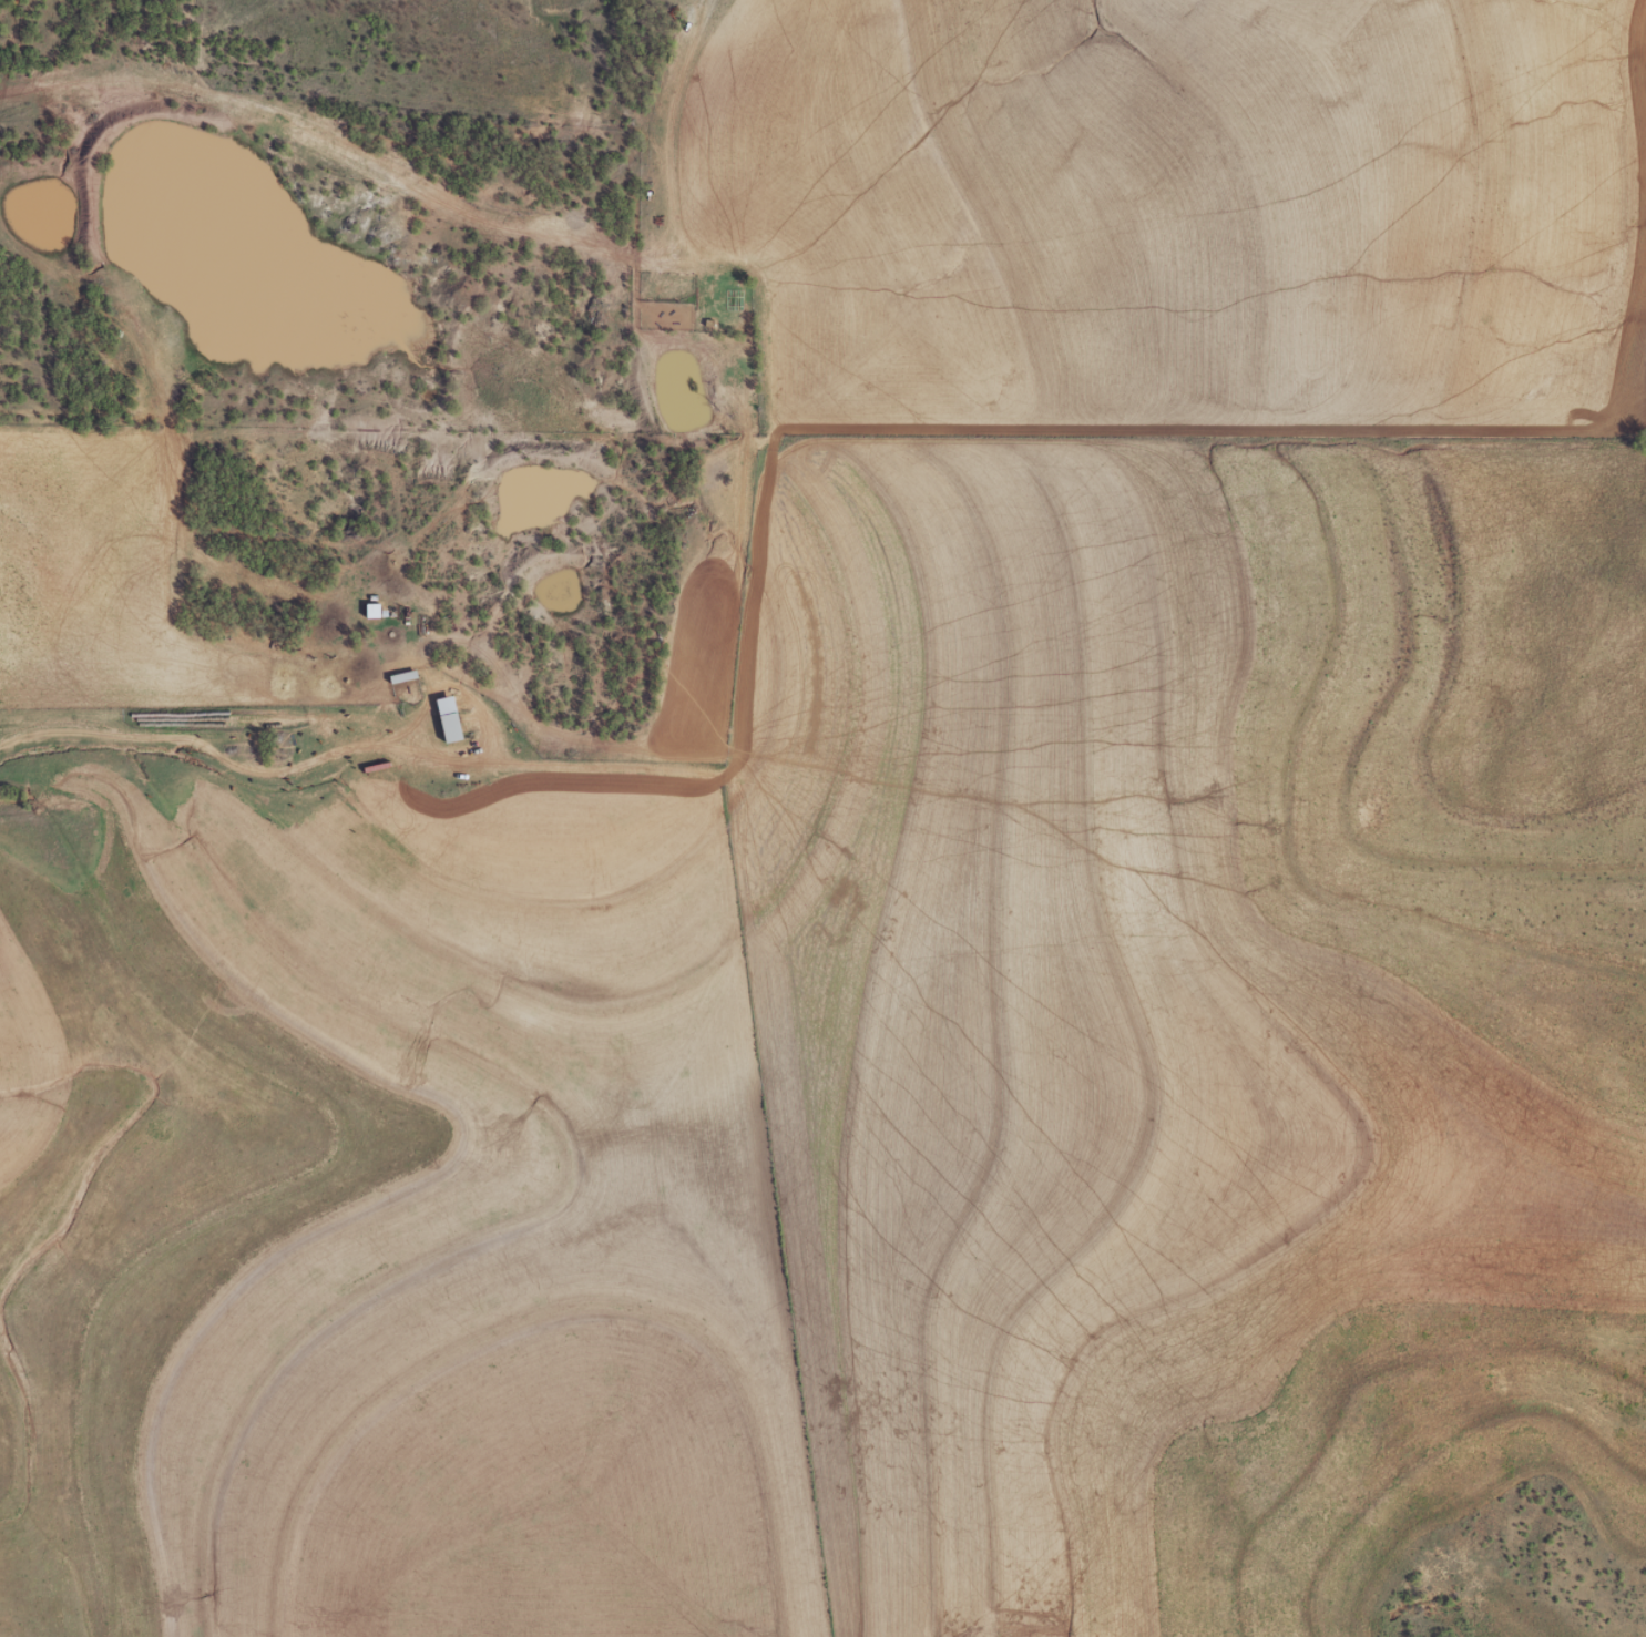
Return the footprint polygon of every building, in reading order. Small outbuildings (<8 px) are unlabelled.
[(437,717),(443,745),(460,741),(455,713),(437,717)]
